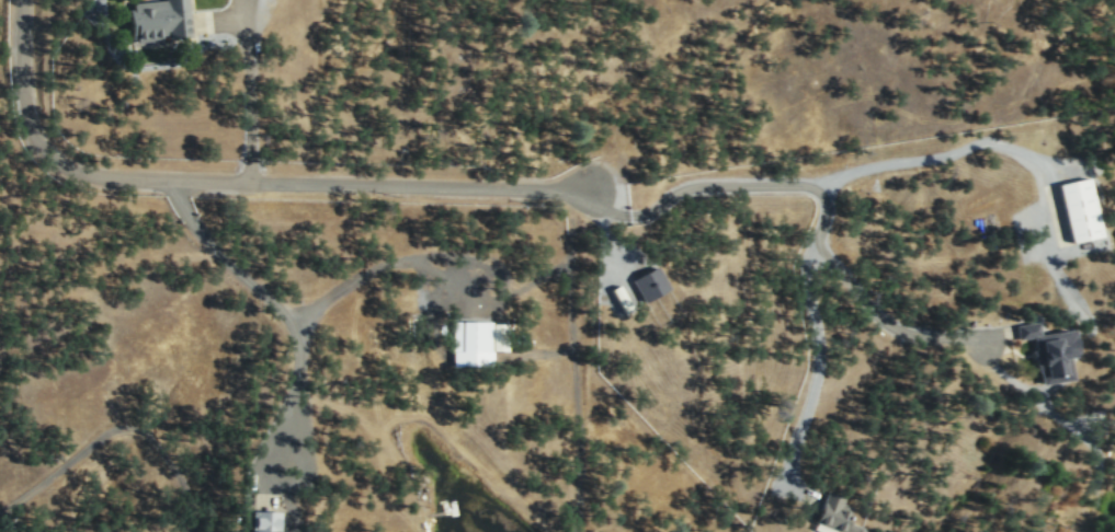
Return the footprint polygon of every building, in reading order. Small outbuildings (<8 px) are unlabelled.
[(129,41),(187,37),(186,0),(146,0),(127,1),(129,41)] [(1057,183),(1071,241),(1100,234),(1085,176),(1057,183)] [(630,278),(642,301),(668,287),(656,265),(630,278)] [(608,288),(622,312),(630,308),(617,284),(608,288)] [(450,321),(450,366),(489,366),(489,349),(503,349),(503,321),(450,321)] [(1039,382),(1071,377),(1068,356),(1077,355),(1072,327),(1039,333),(1037,321),(1014,324),(1017,338),(1032,336),(1039,382)] [(812,521),(841,531),(858,531),(861,525),(846,520),(852,506),(840,501),(842,496),(824,489),(812,521)] [(251,531),(292,531),(276,530),(277,510),(252,509),(251,531)]
